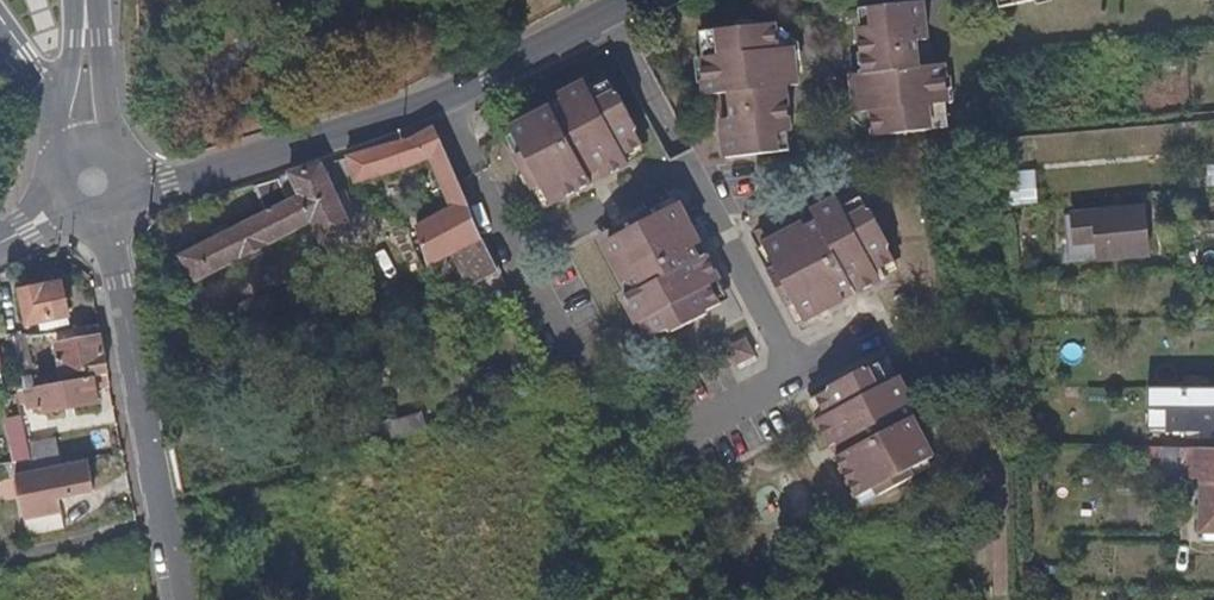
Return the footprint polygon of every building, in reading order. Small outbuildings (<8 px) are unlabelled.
[(998,17),(1067,0),(994,0),(998,17)] [(919,4),(854,11),(857,34),(852,35),(856,65),(870,63),(872,78),(849,82),(851,94),(847,95),(850,120),(866,118),(869,144),(943,136),(941,109),(945,108),(942,80),(939,81),(937,66),(926,68),(919,4)] [(778,27),(703,36),(705,63),(701,63),(705,89),(709,91),(710,103),(721,102),(728,167),(791,159),(789,137),(794,136),(791,106),(777,107),(775,92),(797,89),(796,77),(800,76),(797,51),(781,53),(778,27)] [(518,159),(522,168),(567,146),(584,180),(598,173),(602,180),(627,167),(623,159),(643,148),(636,135),(638,132),(623,101),(619,100),(611,85),(592,95),(587,85),(561,99),(567,110),(514,136),(524,155),(518,159)] [(370,151),(347,157),(354,184),(355,184),(387,176),(398,172),(432,154),(453,203),(415,221),(417,228),(428,259),(454,246),(480,234),(473,217),(464,197),(455,175),(433,124),(404,139),(397,143),(370,151)] [(567,146),(522,168),(534,191),(541,189),(550,207),(588,188),(584,180),(567,146)] [(350,235),(318,165),(289,173),(300,200),(302,199),(314,225),(312,225),(314,230),(323,248),(350,235)] [(1005,204),(1033,203),(1033,168),(1005,169),(1005,204)] [(300,200),(289,173),(253,184),(268,215),(300,200)] [(584,180),(588,188),(602,180),(598,173),(584,180)] [(302,199),(300,200),(268,215),(230,234),(181,257),(193,281),(312,225),(314,225),(302,199)] [(715,285),(703,259),(696,263),(691,253),(698,249),(676,206),(659,215),(656,210),(621,226),(624,232),(605,242),(631,295),(620,301),(632,327),(638,324),(647,342),(666,333),(668,336),(701,319),(701,316),(716,308),(707,290),(715,285)] [(831,303),(835,311),(877,291),(873,281),(892,273),(884,257),(887,255),(872,225),(869,226),(859,208),(841,216),(836,207),(810,220),(814,231),(763,257),(771,275),(765,279),(782,314),(788,310),(798,328),(824,316),(820,309),(831,303)] [(1145,207),(1075,214),(1077,242),(1098,240),(1100,257),(1149,252),(1145,207)] [(483,238),(480,234),(454,246),(470,278),(496,265),(483,238)] [(696,263),(703,259),(698,249),(691,253),(696,263)] [(46,282),(23,287),(30,320),(71,312),(65,280),(50,284),(46,282)] [(824,316),(835,311),(831,303),(820,309),(824,316)] [(19,388),(28,386),(33,385),(29,361),(32,360),(27,339),(25,332),(22,333),(21,328),(7,331),(19,388)] [(64,379),(109,371),(102,333),(58,341),(64,379)] [(751,368),(739,345),(722,353),(734,376),(751,368)] [(573,360),(554,370),(560,382),(579,371),(573,360)] [(96,385),(111,382),(109,371),(64,379),(33,385),(28,386),(30,398),(41,396),(43,409),(98,399),(96,385)] [(836,462),(827,466),(847,507),(868,497),(871,502),(906,485),(903,479),(920,469),(892,416),(903,409),(889,383),(880,388),(870,371),(855,379),(853,377),(820,394),(821,397),(809,405),(817,422),(808,427),(821,455),(830,451),(836,462)] [(1171,388),(1171,430),(1213,432),(1213,389),(1171,388)] [(10,419),(25,416),(20,395),(5,398),(10,419)] [(379,421),(384,437),(422,426),(417,410),(379,421)] [(39,469),(63,463),(56,436),(33,441),(39,469)] [(1198,446),(1150,445),(1151,460),(1168,461),(1167,478),(1199,479),(1199,539),(1213,539),(1213,446),(1198,446)] [(821,455),(827,466),(836,462),(830,451),(821,455)] [(31,535),(68,527),(60,489),(80,483),(80,481),(93,478),(89,457),(63,463),(39,469),(37,469),(34,456),(15,458),(31,535)]
